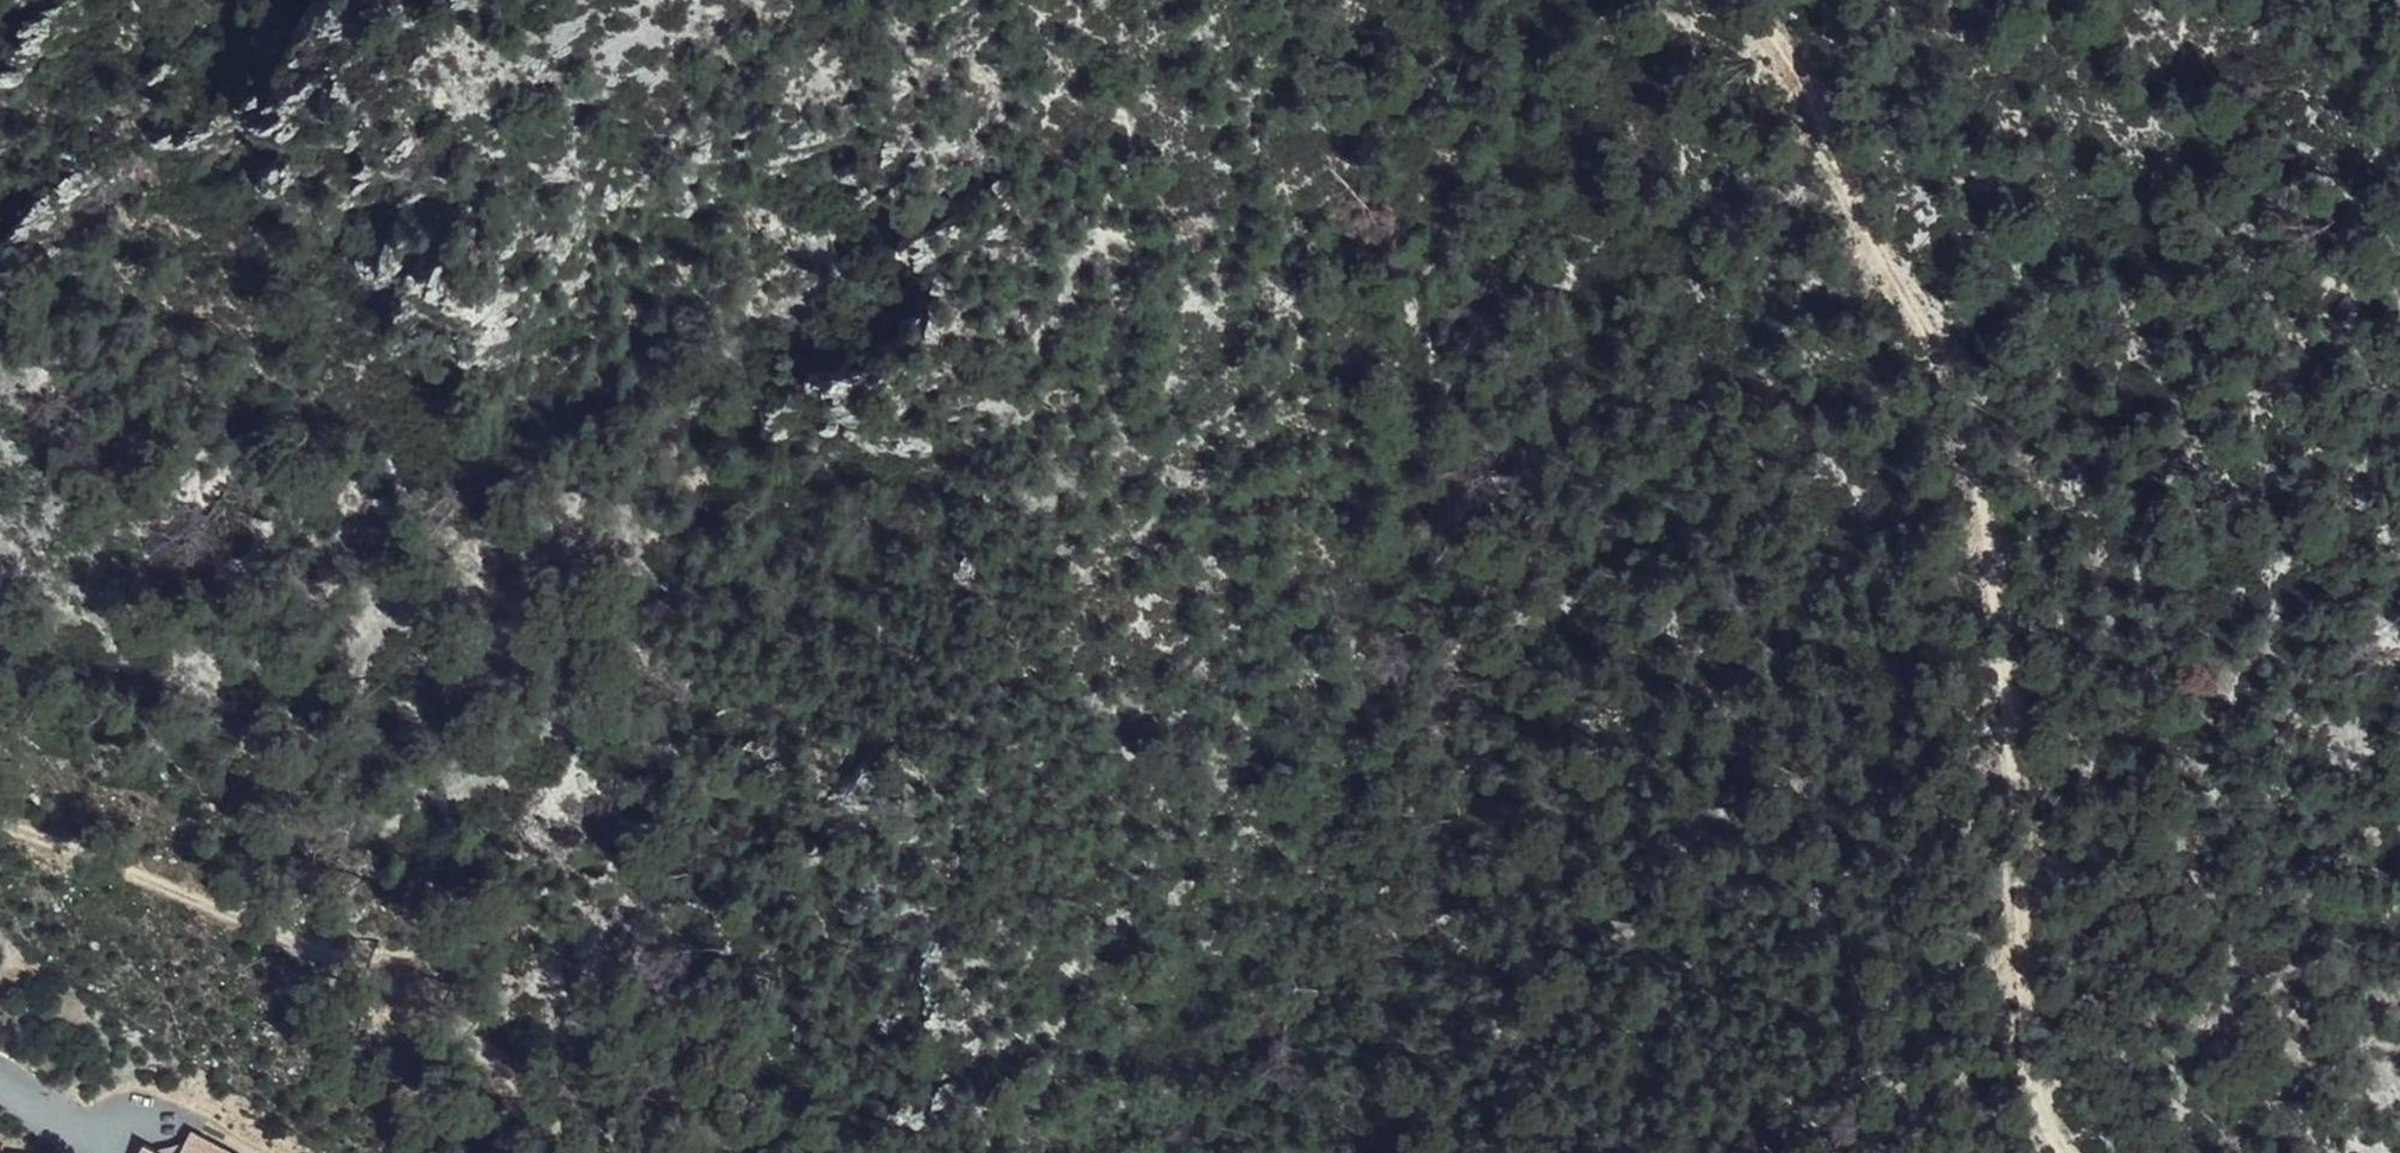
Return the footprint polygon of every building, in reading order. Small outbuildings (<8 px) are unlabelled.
[(188,1133),(178,1152),(231,1152),(188,1133)] [(140,1143),(135,1152),(162,1152),(140,1143)]
